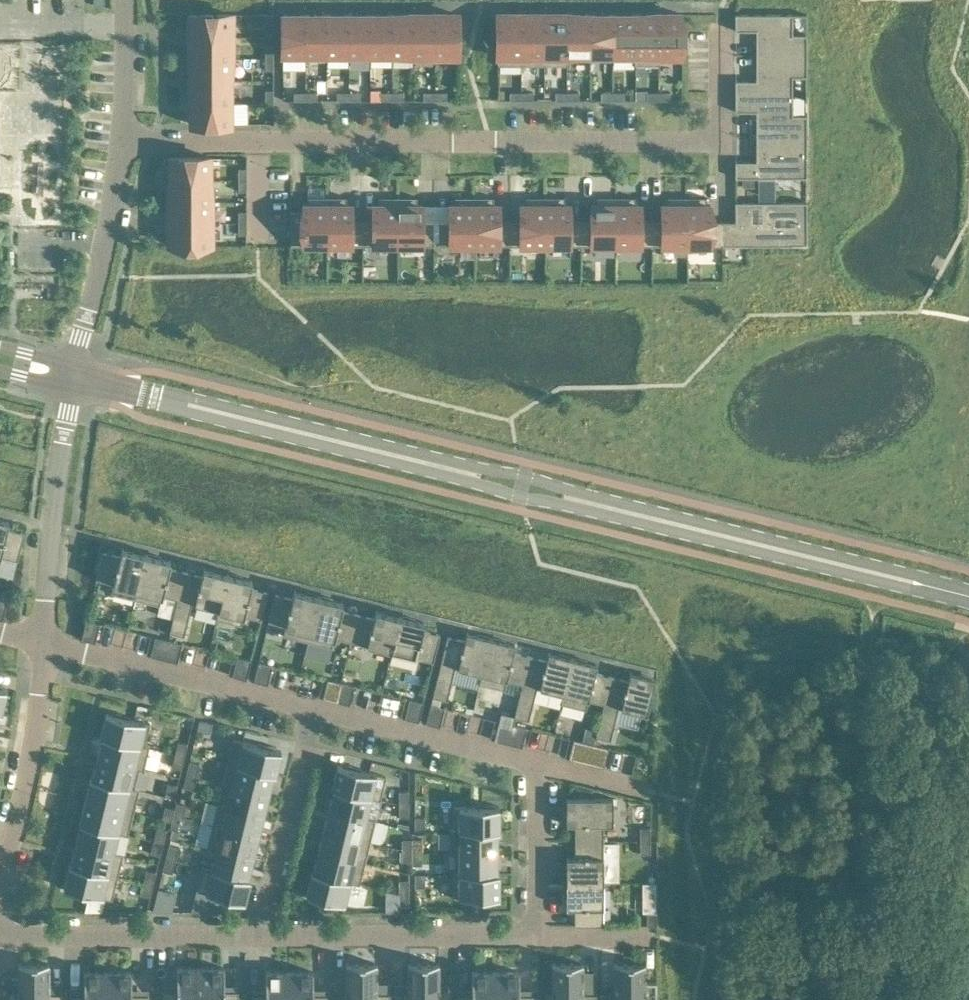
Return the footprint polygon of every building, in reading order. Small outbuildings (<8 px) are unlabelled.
[(190,36),(232,36),(232,14),(191,14),(190,14),(190,36)] [(266,14),(266,26),(274,26),(274,14),(266,14)] [(305,55),(305,14),(283,14),(283,55),(305,55)] [(327,55),(327,14),(305,14),(305,55),(327,55)] [(327,14),(327,55),(349,55),(349,14),(327,14)] [(371,55),(371,14),(349,14),(349,55),(371,55)] [(392,55),(392,14),(371,14),(371,55),(392,55)] [(414,55),(414,14),(392,14),(392,55),(414,55)] [(414,14),(414,55),(436,55),(436,14),(414,14)] [(436,14),(436,55),(458,55),(458,14),(436,14)] [(521,14),(498,14),(498,65),(521,65),(521,14)] [(521,14),(521,65),(545,65),(545,14),(521,14)] [(568,65),(568,60),(568,14),(545,14),(545,65),(568,65)] [(568,60),(590,60),(590,14),(568,14),(568,60)] [(590,14),(590,60),(613,60),(613,14),(590,14)] [(635,14),(613,14),(613,60),(635,60),(635,14)] [(635,14),(635,60),(635,65),(659,65),(659,60),(659,14),(635,14)] [(659,14),(659,60),(682,60),(682,14),(659,14)] [(756,31),(756,56),(807,56),(807,34),(793,34),(793,14),(738,14),(736,14),(735,14),(735,15),(735,22),(735,31),(756,31)] [(190,58),(232,58),(232,36),(190,36),(190,58)] [(266,47),(266,58),(274,58),(274,47),(266,47)] [(330,65),(350,66),(351,56),(330,56),(330,65)] [(735,80),(735,96),(793,96),(793,77),(807,77),(807,56),(756,56),(756,80),(735,80)] [(232,58),(190,58),(190,80),(232,80),(232,58)] [(274,58),(266,58),(266,70),(274,70),(274,58)] [(232,80),(190,80),(190,102),(232,102),(232,80)] [(306,92),(294,92),(294,100),(306,100),(306,92)] [(306,92),(306,100),(317,100),(317,92),(306,92)] [(349,100),(349,92),(337,92),(337,100),(349,100)] [(360,92),(349,92),(349,100),(360,100),(360,92)] [(392,100),(392,92),(380,92),(380,100),(392,100)] [(404,92),(392,92),(392,100),(404,100),(404,92)] [(435,100),(435,92),(424,92),(424,100),(435,100)] [(447,92),(435,92),(435,100),(447,100),(447,92)] [(510,100),(522,100),(522,92),(510,92),(510,100)] [(522,100),(533,100),(533,92),(522,92),(522,100)] [(556,92),(556,100),(567,100),(567,92),(556,92)] [(567,100),(579,100),(579,92),(567,92),(567,100)] [(601,92),(601,100),(613,100),(613,92),(601,92)] [(613,100),(624,100),(624,92),(613,92),(613,100)] [(647,100),(658,100),(658,92),(647,92),(647,100)] [(658,100),(670,100),(670,92),(658,92),(658,100)] [(756,112),(756,136),(807,136),(807,115),(793,115),(793,96),(735,96),(735,112),(756,112)] [(232,102),(190,102),(190,124),(232,124),(232,102)] [(274,102),(266,102),(266,113),(274,113),(274,102)] [(735,176),(735,178),(740,178),(754,178),(807,178),(807,136),(756,136),(756,161),(735,161),(735,176)] [(170,157),(170,179),(211,179),(211,157),(170,157)] [(239,168),(239,180),(247,180),(247,168),(239,168)] [(754,178),(740,178),(740,188),(754,188),(754,178)] [(170,201),(211,201),(211,179),(170,179),(170,201)] [(247,180),(239,180),(239,191),(247,191),(247,180)] [(328,245),(328,197),(308,197),(308,204),(303,204),(303,211),(291,211),(291,245),(328,245)] [(328,197),(328,245),(362,246),(362,221),(351,221),(351,204),(346,204),(346,197),(328,197)] [(362,246),(398,246),(398,197),(378,197),(378,204),(374,204),(374,221),(362,221),(362,246)] [(417,197),(398,197),(398,246),(434,246),(434,222),(421,222),(421,204),(417,204),(417,197)] [(438,245),(474,245),(474,197),(455,197),(455,204),(451,204),(451,221),(438,221),(438,245)] [(510,246),(510,221),(498,222),(498,204),(494,204),(494,197),(474,197),(474,245),(510,246)] [(510,246),(545,246),(545,197),(526,197),(526,204),(522,204),(522,221),(510,221),(510,246)] [(565,197),(545,197),(545,246),(580,246),(580,221),(568,221),(569,204),(565,204),(565,197)] [(580,221),(580,246),(616,246),(616,197),(597,197),(597,204),(592,204),(592,221),(580,221)] [(635,197),(616,197),(616,246),(651,246),(651,221),(640,221),(640,204),(635,204),(635,197)] [(663,221),(651,221),(651,246),(687,246),(687,197),(667,197),(667,204),(663,204),(663,221)] [(723,246),(723,222),(710,221),(710,204),(706,204),(706,197),(687,197),(687,246),(723,246)] [(170,201),(170,223),(211,223),(211,201),(170,201)] [(735,222),(723,222),(723,246),(804,246),(807,246),(807,202),(735,202),(735,222)] [(239,223),(247,223),(247,211),(239,211),(239,223)] [(211,245),(211,223),(170,223),(170,245),(171,245),(211,245)] [(247,223),(239,223),(239,234),(247,234),(247,223)] [(0,518),(0,557),(0,556),(18,560),(24,533),(7,529),(9,520),(0,518)] [(136,599),(147,554),(122,548),(120,556),(103,552),(96,579),(114,584),(111,593),(136,599)] [(169,568),(171,560),(147,554),(136,599),(160,605),(162,596),(178,599),(179,600),(185,572),(169,568)] [(179,600),(178,599),(170,632),(184,636),(192,603),(219,609),(219,610),(228,574),(204,568),(202,576),(185,572),(179,600)] [(261,620),(268,592),(250,588),(252,580),(228,574),(219,610),(219,609),(216,619),(241,625),(244,616),(261,620)] [(283,635),(308,641),(319,596),(295,590),(293,598),(275,594),(268,622),(286,626),(283,635)] [(351,642),(358,614),(341,610),(343,602),(323,597),(319,596),(308,641),(332,647),(334,638),(351,642)] [(374,618),(358,614),(351,642),(392,652),(400,616),(376,610),(374,618)] [(405,617),(400,616),(392,652),(433,662),(440,634),(423,630),(425,622),(405,617)] [(95,642),(100,623),(86,620),(82,639),(95,642)] [(482,674),(490,638),(467,632),(465,641),(448,636),(433,696),(447,700),(455,667),(482,674)] [(169,640),(155,637),(151,656),(164,659),(169,640)] [(507,680),(522,684),(529,656),(513,653),(516,644),(496,639),(490,638),(482,674),(479,683),(504,689),(507,680)] [(169,640),(164,659),(177,662),(182,643),(169,640)] [(547,661),(529,656),(522,684),(514,716),(515,717),(529,720),(531,712),(531,710),(537,687),(540,688),(563,694),(572,658),(568,657),(549,652),(547,661)] [(246,679),(251,660),(237,657),(233,676),(246,679)] [(588,700),(604,704),(611,676),(595,672),(597,664),(572,658),(563,694),(561,703),(586,709),(588,700)] [(259,662),(254,681),(268,684),(272,665),(259,662)] [(628,681),(611,676),(604,704),(596,736),(610,740),(613,729),(618,707),(621,708),(646,714),(655,678),(630,672),(628,681)] [(328,679),(323,698),(336,701),(341,682),(328,679)] [(354,685),(341,682),(336,701),(350,704),(354,685)] [(410,699),(405,718),(419,721),(423,702),(410,699)] [(431,704),(426,723),(440,726),(444,707),(431,704)] [(112,714),(107,713),(101,737),(103,737),(103,736),(144,747),(145,746),(150,723),(121,716),(122,714),(112,712),(112,714)] [(513,724),(515,717),(514,716),(501,712),(499,721),(494,740),(508,743),(513,724)] [(212,723),(200,720),(197,730),(210,733),(212,723)] [(527,727),(513,724),(508,743),(522,747),(527,727)] [(103,736),(103,737),(98,757),(139,768),(144,770),(149,747),(145,746),(144,747),(103,736)] [(233,739),(227,763),(274,774),(276,774),(281,751),(276,749),(277,747),(268,745),(267,747),(233,739)] [(574,739),(569,758),(586,762),(589,763),(594,744),(591,743),(582,741),(574,739)] [(175,754),(185,756),(188,744),(178,741),(175,754)] [(594,744),(589,763),(603,766),(608,747),(594,744)] [(185,756),(175,754),(172,767),(182,769),(185,756)] [(134,788),(139,768),(98,757),(93,778),(134,788)] [(186,774),(196,777),(199,764),(189,762),(186,774)] [(268,795),(274,774),(227,763),(222,784),(227,785),(268,795)] [(334,789),(371,798),(380,800),(386,776),(352,768),(352,766),(343,763),(343,766),(338,764),(332,788),(334,789)] [(196,777),(186,774),(183,787),(193,789),(196,777)] [(85,800),(133,812),(139,789),(134,788),(93,778),(91,777),(85,800)] [(174,798),(177,785),(168,783),(165,796),(174,798)] [(227,785),(222,804),(264,814),(268,795),(227,785)] [(329,808),(366,817),(371,798),(334,789),(329,808)] [(399,791),(399,804),(409,804),(409,791),(399,791)] [(575,841),(603,841),(603,823),(613,823),(613,798),(567,798),(567,824),(575,823),(575,841)] [(82,823),(118,833),(128,835),(133,812),(85,800),(80,823),(82,823)] [(173,815),(183,818),(186,805),(179,804),(176,803),(173,815)] [(212,825),(258,836),(264,814),(222,804),(217,803),(212,823),(212,825)] [(409,817),(409,804),(399,804),(399,817),(409,817)] [(497,829),(497,831),(499,831),(499,806),(494,806),(494,804),(485,804),(485,807),(454,806),(454,829),(497,829)] [(165,806),(162,819),(169,821),(171,821),(175,809),(172,808),(165,806)] [(375,820),(366,817),(329,808),(324,829),(370,841),(375,820)] [(173,815),(170,828),(173,829),(180,830),(183,818),(173,815)] [(425,817),(415,817),(415,830),(425,830),(425,817)] [(114,852),(118,833),(82,823),(77,844),(113,853),(114,852)] [(253,858),(258,836),(212,825),(207,847),(216,849),(253,858)] [(163,843),(167,830),(157,828),(154,841),(163,843)] [(641,828),(640,841),(650,841),(650,828),(641,828)] [(324,829),(319,850),(365,862),(370,841),(324,829)] [(497,829),(454,829),(450,829),(450,853),(459,853),(497,853),(497,831),(497,829)] [(402,839),(402,852),(412,852),(412,839),(409,839),(402,839)] [(412,839),(412,852),(422,852),(422,839),(415,839),(412,839)] [(160,856),(163,843),(154,841),(151,853),(160,856)] [(567,858),(567,883),(603,883),(603,841),(575,841),(575,858),(567,858)] [(650,841),(640,841),(640,854),(650,854),(650,841)] [(71,865),(117,877),(123,854),(114,852),(113,853),(77,844),(71,864),(71,865)] [(179,848),(169,845),(166,858),(176,860),(179,848)] [(216,849),(211,868),(248,878),(253,858),(216,849)] [(365,862),(319,850),(314,871),(313,873),(350,882),(360,884),(365,862)] [(409,865),(412,865),(412,852),(402,852),(402,865),(409,865)] [(422,865),(422,852),(412,852),(412,865),(415,865),(422,865)] [(459,853),(459,873),(497,873),(497,853),(459,853)] [(166,858),(163,871),(172,873),(176,860),(166,858)] [(70,864),(64,888),(69,889),(68,891),(77,894),(78,891),(112,899),(117,877),(71,865),(71,864),(70,864)] [(196,890),(191,912),(219,912),(223,897),(230,898),(230,901),(239,903),(239,901),(244,902),(250,878),(248,878),(211,868),(202,866),(196,890)] [(153,885),(156,872),(147,870),(143,882),(153,885)] [(313,873),(314,871),(312,871),(306,895),(311,896),(310,898),(320,900),(320,898),(345,904),(350,882),(313,873)] [(497,873),(459,873),(454,873),(454,897),(484,897),(484,900),(494,900),(494,897),(499,897),(499,873),(497,873)] [(415,874),(415,887),(425,887),(425,874),(415,874)] [(399,880),(399,893),(409,893),(409,880),(399,880)] [(140,895),(150,897),(153,885),(143,882),(140,895)] [(645,911),(658,911),(659,882),(645,882),(645,911)] [(603,925),(603,883),(567,883),(567,907),(575,907),(575,925),(603,925)] [(409,893),(399,893),(399,906),(409,906),(409,893)] [(647,912),(647,925),(657,925),(657,912),(651,912),(647,912)] [(63,994),(49,994),(49,963),(19,963),(19,999),(63,999),(63,994)] [(346,999),(391,999),(391,994),(377,994),(377,963),(346,963),(346,999)] [(395,994),(395,999),(439,999),(439,963),(408,963),(408,994),(395,994)] [(597,994),(583,994),(583,964),(553,963),(552,999),(597,999),(597,994)] [(601,999),(657,999),(657,982),(645,982),(645,963),(614,964),(614,994),(601,994),(601,999)] [(201,967),(177,967),(177,992),(163,992),(163,999),(201,999),(201,967)] [(201,967),(201,999),(238,999),(238,992),(224,992),(224,967),(201,967)] [(70,995),(70,999),(108,999),(108,971),(84,971),(84,995),(70,995)] [(108,971),(108,999),(149,999),(149,996),(132,996),(132,971),(108,971)] [(289,971),(266,972),(266,996),(252,996),(252,999),(289,999),(289,971)] [(289,971),(289,999),(327,999),(327,995),(313,995),(313,971),(289,971)] [(496,971),(472,971),(472,996),(458,996),(458,999),(496,999),(496,971)] [(496,971),(496,999),(533,999),(533,996),(519,996),(519,971),(496,971)]
